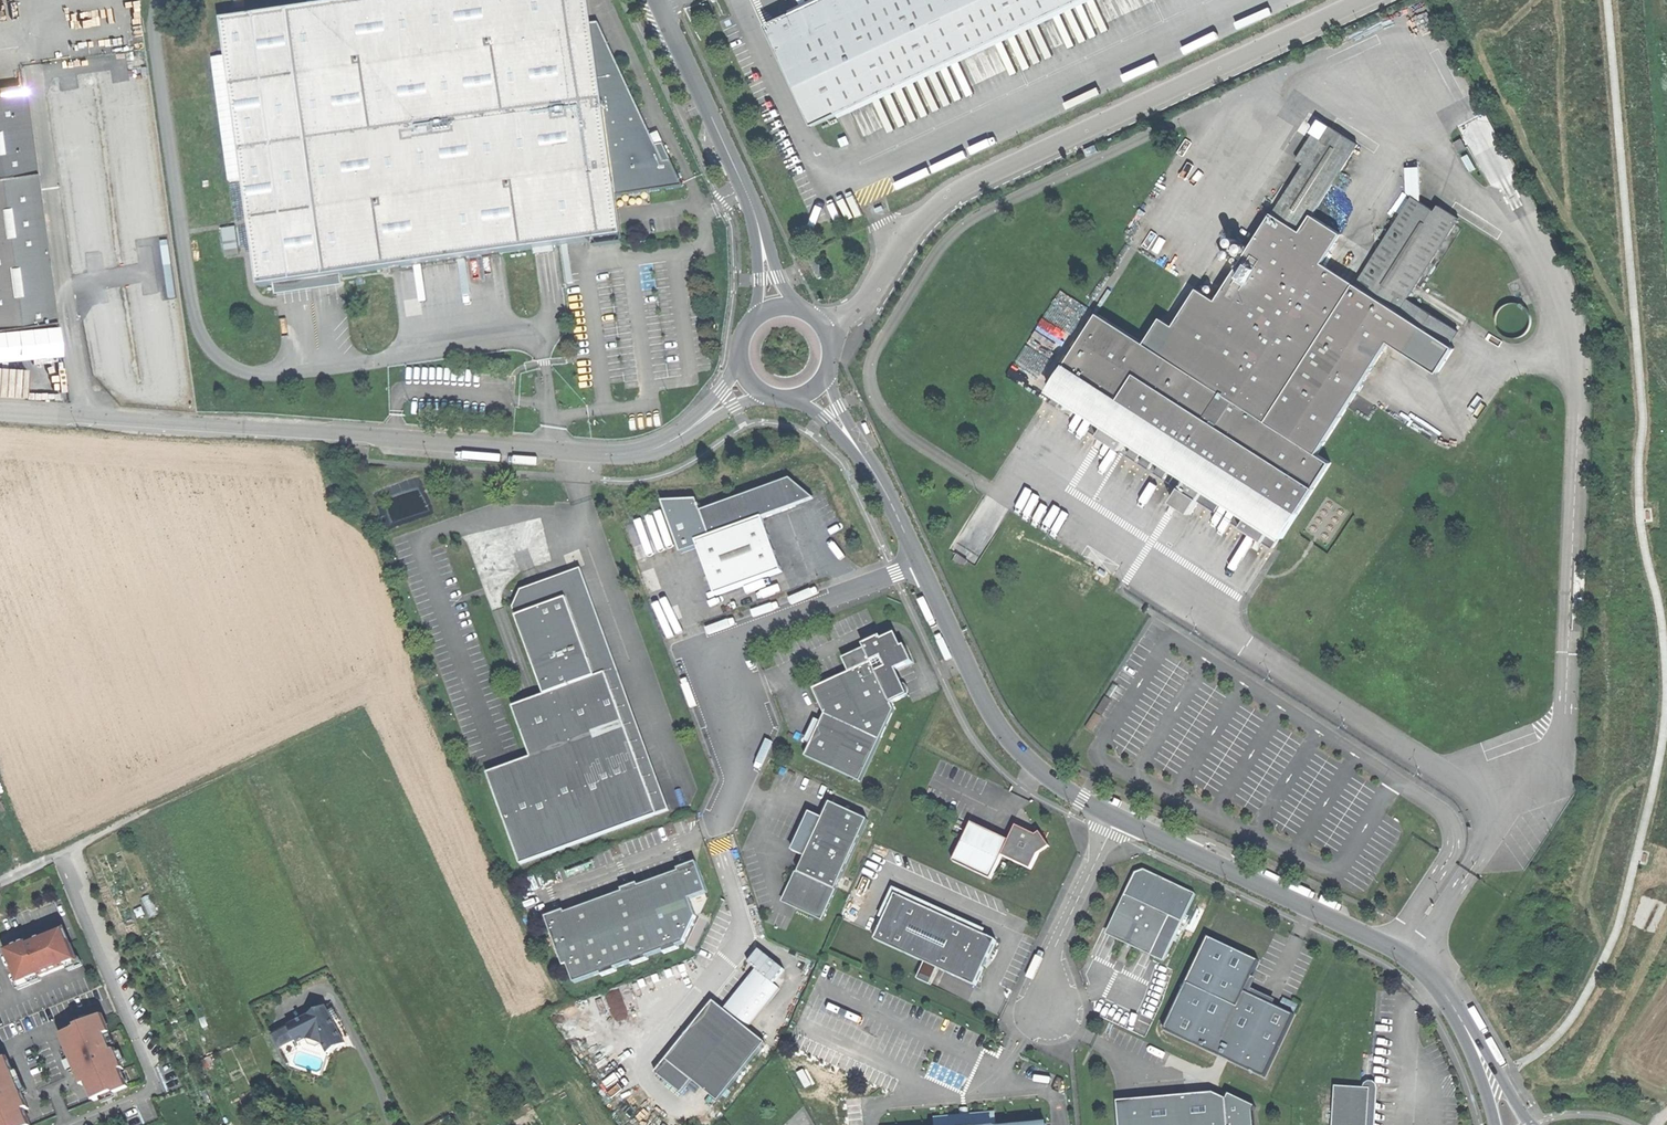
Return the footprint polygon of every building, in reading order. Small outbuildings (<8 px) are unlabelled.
[(618,198),(685,190),(665,147),(657,147),(600,25),(581,27),(578,0),(370,0),(257,15),(294,282),(434,263),(595,242),(615,239),(609,188),(616,187),(617,198),(618,198)] [(768,25),(791,74),(815,125),(1082,0),(821,0),(792,13),(768,25)] [(792,13),(821,0),(806,0),(789,8),(792,13)] [(294,282),(257,15),(223,20),(258,287),(294,282)] [(1234,522),(1274,548),(1281,537),(1283,539),(1301,511),(1299,510),(1332,463),(1318,454),(1356,395),(1391,342),(1439,374),(1456,348),(1451,345),(1459,333),(1407,299),(1460,219),(1440,206),(1436,212),(1413,197),(1356,285),(1323,264),(1342,235),(1314,216),(1360,145),(1330,126),(1322,139),(1314,133),(1297,160),(1306,166),(1218,301),(1200,289),(1175,326),(1163,318),(1146,343),(1099,313),(1051,389),(1067,400),(1063,406),(1068,410),(1072,403),(1098,420),(1091,430),(1122,450),(1130,440),(1136,444),(1129,454),(1138,460),(1145,450),(1149,452),(1142,463),(1151,469),(1158,458),(1163,462),(1156,472),(1165,478),(1172,468),(1178,472),(1172,482),(1181,488),(1173,502),(1191,513),(1200,500),(1217,512),(1225,500),(1241,511),(1234,522)] [(1455,143),(1461,154),(1469,150),(1463,139),(1455,143)] [(0,177),(0,329),(17,326),(56,321),(36,172),(0,177)] [(625,246),(618,198),(617,198),(616,187),(609,188),(615,239),(595,242),(597,250),(625,246)] [(1235,247),(1238,246),(1239,243),(1238,240),(1238,239),(1235,238),(1231,239),(1230,243),(1231,246),(1235,247)] [(1247,252),(1248,250),(1248,248),(1247,245),(1244,244),(1241,245),(1239,248),(1239,250),(1241,252),(1244,253),(1247,252)] [(1230,258),(1231,257),(1232,255),(1230,251),(1228,250),(1227,250),(1224,251),(1222,254),(1223,256),(1224,258),(1227,259),(1230,258)] [(810,257),(819,278),(827,275),(818,254),(810,257)] [(1238,265),(1239,264),(1240,262),(1238,259),(1236,257),(1235,257),(1232,259),(1230,262),(1231,264),(1232,265),(1235,267),(1238,265)] [(1527,333),(1528,333),(1531,328),(1533,321),(1532,313),(1528,308),(1522,304),(1515,302),(1508,303),(1502,307),(1498,313),(1496,320),(1498,327),(1502,333),(1507,337),(1515,339),(1522,337),(1527,333)] [(57,334),(56,321),(17,326),(18,338),(57,334)] [(25,399),(27,373),(0,371),(0,398),(25,399)] [(711,538),(697,543),(716,597),(754,583),(782,573),(774,552),(813,537),(801,505),(814,500),(790,483),(745,500),(744,497),(701,512),(711,538)] [(631,532),(639,553),(645,550),(637,529),(631,532)] [(513,608),(517,617),(568,599),(596,677),(606,673),(617,669),(581,569),(521,591),(513,608)] [(568,599),(517,617),(545,695),(512,707),(531,758),(488,774),(521,865),(658,815),(606,673),(596,677),(568,599)] [(664,624),(671,622),(668,608),(674,607),(672,600),(659,603),(664,624)] [(848,673),(813,690),(824,715),(805,757),(860,783),(894,711),(891,704),(905,698),(893,673),(913,664),(909,657),(904,646),(901,648),(895,635),(875,644),(874,641),(863,646),(864,649),(843,660),(848,673)] [(617,669),(606,673),(658,815),(669,811),(617,669)] [(809,851),(806,857),(786,901),(823,921),(868,821),(830,804),(823,819),(820,826),(807,820),(800,835),(796,845),(809,851)] [(820,826),(823,819),(810,813),(807,820),(820,826)] [(1035,840),(1037,836),(1016,827),(1009,841),(971,823),(953,863),(991,881),(1002,857),(1031,871),(1036,861),(1038,855),(1042,848),(1038,847),(1041,842),(1035,840)] [(1042,848),(1038,855),(1049,848),(1040,833),(1037,836),(1035,840),(1041,842),(1038,847),(1042,848)] [(793,852),(806,857),(809,851),(796,845),(793,852)] [(547,917),(564,966),(568,965),(575,983),(602,973),(603,976),(618,971),(616,968),(633,962),(634,965),(649,959),(648,956),(664,951),(665,953),(680,948),(679,946),(685,944),(697,917),(691,898),(708,892),(702,876),(698,862),(678,869),(679,872),(640,886),(639,884),(622,889),(624,893),(566,913),(565,911),(547,917)] [(1170,916),(1156,948),(1152,957),(1163,962),(1194,895),(1143,871),(1134,875),(1125,895),(1170,916)] [(998,943),(898,894),(876,939),(926,963),(918,979),(931,985),(939,969),(976,987),(987,964),(998,943)] [(1116,940),(1141,952),(1146,943),(1156,948),(1170,916),(1125,895),(1117,910),(1110,926),(1120,931),(1116,940)] [(1106,935),(1116,940),(1120,931),(1110,926),(1106,935)] [(1259,963),(1210,939),(1165,1032),(1267,1079),(1295,1016),(1246,993),(1259,963)] [(7,959),(18,993),(29,990),(29,991),(79,975),(72,955),(70,955),(66,941),(37,951),(38,954),(35,955),(31,957),(29,952),(7,959)] [(1141,952),(1152,957),(1156,948),(1146,943),(1141,952)] [(714,1002),(668,1061),(693,1081),(719,1102),(766,1043),(747,1028),(778,988),(768,980),(758,973),(727,1012),(714,1002)] [(328,1008),(291,1026),(300,1045),(308,1041),(311,1046),(319,1048),(325,1045),(329,1054),(339,1048),(347,1045),(328,1008)] [(79,1029),(62,1036),(83,1085),(87,1084),(94,1100),(127,1087),(120,1070),(123,1069),(115,1051),(112,1052),(105,1035),(110,1033),(103,1016),(78,1027),(79,1029)] [(24,1110),(28,1108),(7,1059),(0,1062),(0,1124),(30,1124),(24,1110)] [(682,1094),(693,1081),(668,1061),(657,1074),(682,1094)] [(1373,1090),(1354,1089),(1338,1088),(1335,1124),(1371,1124),(1373,1090)] [(1255,1112),(1257,1107),(1231,1094),(1228,1100),(1215,1094),(1164,1098),(1136,1100),(1138,1115),(1120,1116),(1121,1124),(1256,1124),(1255,1112)] [(1138,1115),(1136,1100),(1119,1102),(1120,1116),(1138,1115)] [(996,1113),(968,1115),(965,1116),(961,1116),(933,1119),(934,1124),(997,1124),(996,1113)]
